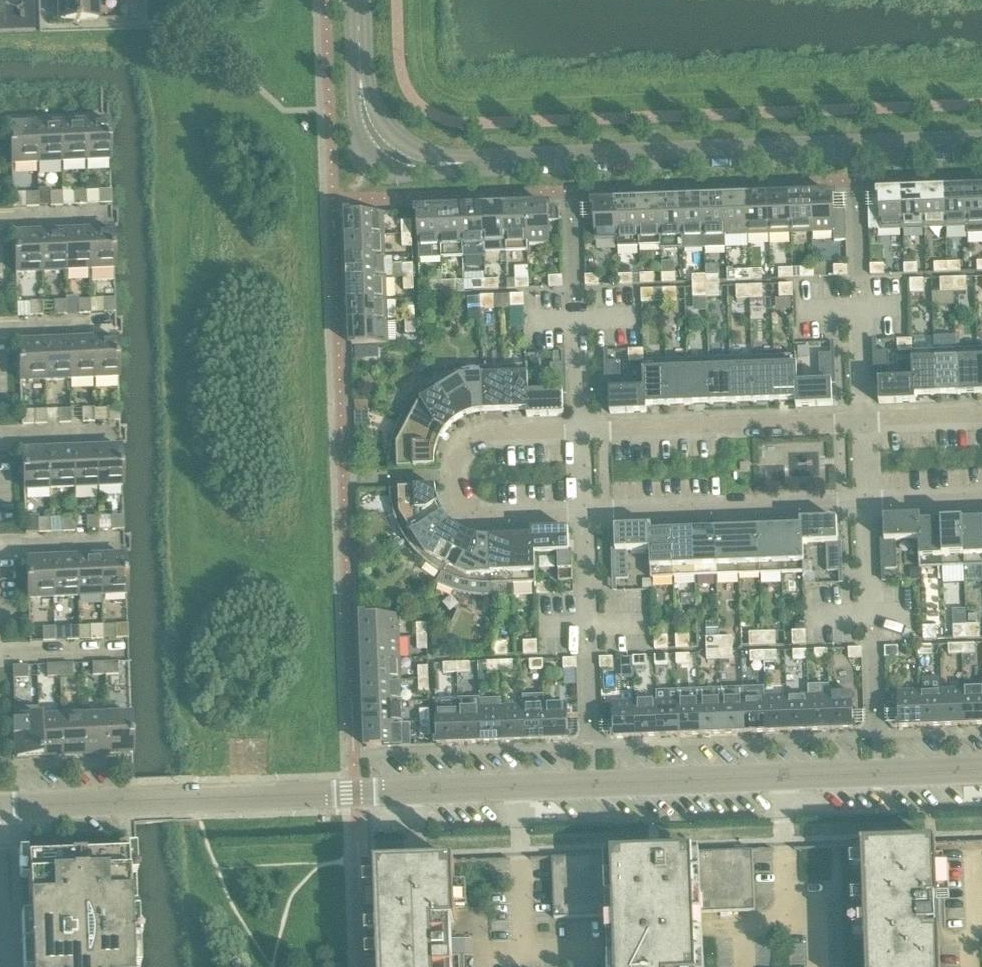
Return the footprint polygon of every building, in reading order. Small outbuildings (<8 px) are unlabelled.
[(97,0),(58,0),(59,21),(97,20),(97,0)] [(142,18),(141,5),(129,6),(130,18),(142,18)] [(109,161),(108,122),(83,123),(84,162),(109,161)] [(84,162),(83,123),(59,124),(60,163),(84,162)] [(60,163),(59,124),(35,125),(36,164),(60,163)] [(36,164),(35,125),(10,126),(11,165),(36,164)] [(967,227),(966,190),(944,191),(945,227),(967,227)] [(966,190),(967,227),(967,234),(981,234),(981,190),(966,190)] [(111,204),(111,191),(99,191),(99,205),(111,204)] [(945,227),(944,191),(922,192),(924,228),(945,227)] [(62,206),(62,192),(49,193),(50,206),(62,206)] [(86,205),(85,192),(73,192),(74,206),(86,205)] [(924,228),(922,192),(901,193),(902,229),(924,228)] [(38,207),(38,193),(25,194),(26,207),(38,207)] [(902,229),(901,193),(875,194),(872,194),(870,195),(869,197),(868,199),(868,202),(869,230),(902,229)] [(834,232),(834,241),(846,241),(845,202),(844,200),(843,198),(842,197),(839,196),(837,195),(811,196),(812,232),(834,232)] [(812,232),(811,196),(789,197),(791,233),(812,232)] [(791,233),(789,197),(768,198),(769,234),(791,233)] [(747,235),(769,234),(768,198),(746,199),(747,235)] [(747,235),(746,199),(724,200),(725,236),(747,235)] [(704,249),(702,200),(681,201),(683,249),(704,249)] [(725,236),(724,200),(702,200),(704,249),(726,248),(725,236)] [(683,249),(681,201),(659,202),(661,250),(683,249)] [(661,250),(659,202),(637,203),(639,239),(639,247),(660,246),(660,250),(661,250)] [(639,239),(637,203),(616,204),(617,240),(639,239)] [(617,240),(616,204),(590,205),(587,205),(585,206),(584,208),(583,210),(583,212),(583,220),(594,220),(595,241),(617,240)] [(550,242),(549,222),(560,221),(560,213),(559,211),(558,209),(556,207),(554,206),(552,206),(526,207),(527,251),(528,251),(528,243),(550,242)] [(527,251),(526,207),(504,208),(506,252),(527,251)] [(484,253),(506,252),(504,208),(483,209),(484,245),(484,253)] [(441,258),(463,258),(462,246),(461,209),(439,210),(441,258)] [(484,245),(483,209),(461,209),(462,246),(484,245)] [(419,259),(441,258),(439,210),(417,211),(419,259)] [(384,235),(383,212),(347,214),(348,236),(384,235)] [(412,234),(411,221),(402,222),(402,234),(412,234)] [(113,270),(112,231),(87,232),(88,271),(113,270)] [(88,271),(87,232),(63,233),(64,271),(88,271)] [(64,271),(63,233),(39,234),(41,272),(64,271)] [(41,272),(39,234),(14,235),(15,273),(41,272)] [(412,247),(412,234),(402,234),(402,247),(412,247)] [(385,257),(384,235),(348,236),(349,258),(385,257)] [(385,278),(385,257),(349,258),(349,280),(385,278)] [(960,272),(960,262),(947,263),(947,272),(960,272)] [(947,272),(947,263),(934,263),(934,273),(947,272)] [(413,277),(413,264),(403,265),(404,278),(413,277)] [(884,275),(883,264),(870,265),(871,275),(884,275)] [(917,274),(917,264),(904,264),(904,274),(917,274)] [(847,276),(847,266),(834,266),(834,277),(847,276)] [(792,278),(792,268),(779,269),(779,279),(792,278)] [(814,277),(813,268),(800,268),(801,278),(814,277)] [(749,280),(749,270),(735,271),(736,280),(749,280)] [(749,280),(762,279),(761,270),(749,270),(749,280)] [(675,283),(675,273),(662,273),(662,283),(675,283)] [(654,284),(653,274),(640,274),(641,284),(654,284)] [(599,286),(598,275),(585,276),(586,286),(599,286)] [(632,284),(632,275),(619,275),(619,285),(632,284)] [(706,285),(705,275),(692,276),(693,285),(706,285)] [(719,284),(718,275),(705,275),(706,285),(719,284)] [(562,287),(562,276),(549,277),(549,287),(562,287)] [(414,290),(413,277),(404,278),(404,291),(414,290)] [(386,300),(385,278),(349,280),(350,301),(386,300)] [(953,291),(953,278),(940,279),(940,292),(953,291)] [(966,291),(966,278),(953,278),(953,291),(966,291)] [(529,288),(528,279),(515,279),(516,289),(529,288)] [(923,293),(923,279),(910,280),(910,293),(923,293)] [(486,290),(485,280),(472,281),(473,290),(486,290)] [(499,289),(498,280),(485,280),(486,290),(499,289)] [(455,291),(455,281),(442,282),(442,292),(455,291)] [(442,292),(442,282),(429,282),(430,292),(442,292)] [(719,297),(719,287),(719,284),(706,285),(706,298),(719,297)] [(793,297),(792,284),(779,285),(780,298),(793,297)] [(706,298),(706,285),(693,285),(693,298),(706,298)] [(763,299),(762,285),(749,286),(749,299),(763,299)] [(749,299),(749,286),(736,286),(737,300),(749,299)] [(676,302),(676,289),(663,289),(663,303),(676,302)] [(655,303),(654,290),(641,290),(642,303),(655,303)] [(524,308),(524,294),(510,295),(511,308),(524,308)] [(494,309),(494,296),(480,296),(481,309),(494,309)] [(115,313),(115,299),(103,300),(103,313),(115,313)] [(90,314),(90,300),(78,301),(78,314),(90,314)] [(387,321),(386,300),(350,301),(351,323),(387,321)] [(66,315),(66,301),(54,302),(54,315),(66,315)] [(42,316),(42,302),(30,302),(30,316),(42,316)] [(415,320),(415,307),(405,308),(405,321),(415,320)] [(415,333),(415,320),(405,321),(406,334),(415,333)] [(388,344),(387,321),(351,323),(352,345),(388,344)] [(912,351),(912,339),(897,340),(897,352),(911,352),(911,351),(912,351)] [(118,378),(116,340),(91,341),(93,379),(118,378)] [(69,380),(67,341),(43,342),(45,381),(69,380)] [(93,379),(91,341),(67,341),(69,380),(93,379)] [(45,381),(43,342),(18,343),(20,382),(45,381)] [(957,395),(955,349),(934,350),(936,396),(957,395)] [(979,395),(977,349),(955,349),(957,395),(979,395)] [(644,361),(643,350),(628,350),(629,362),(642,362),(642,361),(644,361)] [(936,396),(934,350),(912,351),(911,351),(911,352),(912,379),(913,379),(914,397),(915,397),(936,396)] [(913,379),(912,379),(890,380),(888,352),(874,353),(875,382),(878,382),(879,404),(916,403),(915,397),(914,397),(913,379)] [(832,406),(831,384),(835,384),(833,354),(819,355),(820,383),(797,384),(796,384),(797,401),(796,401),(796,407),(832,406)] [(797,384),(796,355),(795,355),(773,356),(775,402),(796,401),(797,401),(796,384),(797,384)] [(775,402),(773,356),(752,357),(753,403),(775,402)] [(753,403),(752,357),(730,358),(732,404),(753,403)] [(732,404),(730,358),(708,359),(710,405),(732,404)] [(689,406),(687,359),(665,360),(667,406),(689,406)] [(710,405),(708,359),(687,359),(689,406),(710,405)] [(667,406),(665,360),(644,361),(642,361),(642,362),(643,390),(645,390),(645,407),(646,407),(646,413),(647,413),(647,407),(667,406)] [(645,390),(643,390),(621,390),(620,362),(605,363),(606,392),(609,392),(610,415),(646,413),(646,407),(645,407),(645,390)] [(564,416),(563,394),(566,394),(565,364),(550,365),(551,393),(529,394),(527,394),(528,412),(527,412),(527,418),(564,416)] [(506,413),(505,366),(483,367),(485,413),(506,413)] [(529,394),(528,366),(505,366),(506,413),(527,412),(527,418),(527,412),(528,412),(527,394),(529,394)] [(485,413),(483,367),(473,368),(463,370),(453,373),(444,377),(435,382),(459,421),(462,419),(465,418),(468,417),(471,416),(474,415),(478,414),(482,413),(485,413)] [(459,421),(435,382),(426,388),(419,395),(412,402),(405,411),(400,419),(441,441),(444,436),(447,432),(451,428),(455,424),(459,421)] [(119,421),(119,408),(107,408),(107,422),(119,421)] [(94,422),(94,409),(82,409),(82,423),(94,422)] [(70,423),(70,410),(58,410),(58,423),(70,423)] [(46,424),(46,411),(34,411),(34,424),(46,424)] [(438,446),(441,441),(400,419),(399,422),(395,431),(392,440),(390,450),(389,460),(389,470),(435,468),(435,462),(436,457),(437,451),(438,446)] [(122,487),(120,448),(95,449),(97,488),(122,487)] [(97,488),(95,449),(71,450),(73,489),(97,488)] [(73,489),(71,450),(47,451),(49,489),(73,489)] [(49,489),(47,451),(22,452),(24,490),(49,489)] [(436,493),(436,488),(390,490),(390,492),(391,502),(393,512),(396,521),(400,530),(405,539),(444,514),(441,509),(439,504),(437,499),(436,493)] [(442,574),(463,533),(459,530),(454,527),(450,523),(447,519),(444,514),(405,539),(411,547),(417,555),(425,562),(433,568),(442,574)] [(123,530),(123,516),(111,517),(111,530),(123,530)] [(919,540),(919,523),(919,522),(920,522),(920,516),(883,518),(884,540),(881,540),(882,570),(897,569),(896,541),(918,541),(919,540)] [(98,531),(98,517),(86,518),(86,531),(98,531)] [(74,532),(74,518),(62,519),(62,532),(74,532)] [(50,532),(50,519),(38,519),(38,533),(50,532)] [(838,542),(837,520),(800,521),(801,527),(802,545),(804,545),(826,544),(827,572),(842,571),(841,542),(838,542)] [(962,521),(964,567),(981,566),(981,520),(962,521)] [(804,573),(804,545),(802,545),(801,527),(800,521),(800,527),(780,528),(781,574),(804,573)] [(964,567),(962,521),(940,522),(942,568),(964,567)] [(942,568),(940,522),(920,522),(919,522),(919,523),(919,540),(918,541),(919,569),(921,569),(942,568)] [(650,533),(651,533),(651,527),(615,528),(615,550),(612,551),(613,580),(628,580),(627,551),(650,550),(651,550),(650,533)] [(781,574),(780,528),(758,529),(760,575),(781,574)] [(738,575),(737,529),(715,530),(717,576),(738,575)] [(760,575),(758,529),(737,529),(738,575),(760,575)] [(569,552),(568,530),(532,531),(532,537),(533,537),(533,555),(535,555),(557,554),(558,582),(573,582),(572,552),(569,552)] [(717,576),(715,530),(693,531),(695,577),(717,576)] [(695,577),(693,531),(672,532),(674,578),(695,577)] [(674,578),(672,532),(651,533),(650,533),(651,550),(650,550),(651,579),(674,578)] [(481,585),(491,585),(490,539),(488,539),(479,538),(475,537),(472,536),(469,535),(466,534),(463,533),(442,574),(451,578),(461,581),(471,583),(481,585)] [(536,582),(535,555),(533,555),(533,537),(532,537),(511,538),(513,584),(535,583),(536,583),(536,582)] [(513,584),(511,538),(490,539),(491,585),(513,584)] [(126,595),(124,557),(99,558),(101,596),(126,595)] [(101,596),(99,558),(75,559),(77,597),(101,596)] [(53,598),(51,559),(26,560),(28,599),(53,598)] [(77,597),(75,559),(51,559),(53,598),(77,597)] [(550,594),(549,582),(536,582),(536,583),(535,583),(535,595),(550,594)] [(399,638),(398,615),(362,616),(363,639),(399,638)] [(427,636),(426,624),(417,624),(417,637),(427,636)] [(979,638),(979,624),(966,625),(966,638),(979,638)] [(128,638),(127,625),(115,625),(115,639),(128,638)] [(966,638),(966,625),(953,625),(953,638),(966,638)] [(102,639),(102,626),(90,626),(90,640),(102,639)] [(937,639),(936,626),(923,626),(923,640),(937,639)] [(78,640),(78,627),(66,627),(66,641),(78,640)] [(54,641),(54,628),(42,628),(42,641),(54,641)] [(806,644),(805,630),(792,631),(793,644),(806,644)] [(763,646),(762,632),(749,633),(750,646),(763,646)] [(776,645),(775,632),(762,632),(763,646),(776,645)] [(689,648),(689,635),(676,636),(676,649),(689,648)] [(427,650),(427,636),(417,637),(418,650),(427,650)] [(668,649),(667,636),(654,637),(655,650),(668,649)] [(719,650),(719,637),(706,638),(706,651),(719,650)] [(732,650),(732,637),(719,637),(719,650),(732,650)] [(400,659),(399,638),(363,639),(364,661),(400,659)] [(537,654),(537,641),(523,641),(524,655),(537,654)] [(507,655),(507,642),(493,643),(494,656),(497,656),(507,655)] [(962,654),(961,644),(948,645),(949,654),(962,654)] [(975,653),(974,644),(961,644),(962,654),(975,653)] [(932,655),(931,645),(918,646),(918,656),(932,655)] [(898,657),(898,647),(884,647),(885,658),(898,657)] [(862,659),(861,648),(848,648),(849,659),(862,659)] [(828,659),(828,649),(815,650),(815,659),(828,659)] [(720,660),(719,650),(706,651),(707,660),(720,660)] [(733,659),(733,653),(732,650),(719,650),(720,660),(733,659)] [(807,660),(806,650),(793,651),(793,660),(807,660)] [(776,661),(776,651),(763,652),(764,661),(776,661)] [(764,661),(763,652),(750,652),(750,662),(764,661)] [(690,664),(689,654),(676,655),(676,665),(690,664)] [(668,665),(668,655),(654,656),(655,666),(668,665)] [(646,666),(646,656),(633,657),(633,666),(646,666)] [(613,668),(612,657),(599,658),(600,668),(613,668)] [(400,681),(400,659),(364,661),(364,682),(400,681)] [(577,669),(576,659),(563,659),(564,670),(577,669)] [(543,670),(543,660),(530,660),(530,670),(543,670)] [(513,671),(513,661),(500,662),(500,671),(513,671)] [(500,671),(500,662),(487,662),(487,672),(500,671)] [(105,675),(104,663),(92,664),(92,676),(105,675)] [(117,675),(117,663),(104,663),(105,675),(117,675)] [(457,673),(456,663),(443,664),(444,673),(457,673)] [(470,672),(469,663),(456,663),(457,673),(470,672)] [(72,677),(72,664),(59,665),(59,677),(72,677)] [(59,677),(59,665),(46,665),(47,677),(59,677)] [(27,678),(27,666),(12,667),(13,679),(27,678)] [(428,680),(428,667),(418,667),(419,680),(428,680)] [(429,693),(428,680),(419,680),(419,693),(429,693)] [(401,702),(400,681),(364,682),(365,704),(401,702)] [(831,730),(829,694),(829,684),(807,685),(808,695),(809,731),(831,730)] [(745,734),(743,698),(743,688),(721,689),(723,734),(745,734)] [(701,735),(699,689),(677,690),(678,700),(679,736),(701,735)] [(723,734),(721,689),(699,689),(701,735),(723,734)] [(964,725),(963,689),(941,690),(943,726),(964,725)] [(963,689),(964,725),(981,725),(981,689),(963,689)] [(943,726),(941,690),(920,691),(921,727),(943,726)] [(921,727),(920,691),(897,692),(898,712),(887,713),(887,721),(887,723),(888,725),(890,726),(892,728),(894,728),(921,727)] [(546,741),(545,705),(544,694),(522,695),(523,706),(524,742),(546,741)] [(853,714),(852,694),(829,694),(831,730),(857,729),(859,729),(862,728),(863,726),(864,724),(864,721),(864,714),(853,714)] [(808,695),(786,696),(788,732),(809,731),(808,695)] [(788,732),(786,696),(765,697),(766,733),(788,732)] [(766,733),(765,697),(743,698),(745,734),(766,733)] [(480,708),(480,698),(458,699),(458,708),(460,744),(481,743),(480,708)] [(679,736),(678,700),(656,701),(658,737),(679,736)] [(658,737),(656,701),(635,702),(636,738),(658,737)] [(402,724),(401,702),(365,704),(366,725),(402,724)] [(636,738),(635,702),(612,703),(613,723),(602,724),(602,731),(602,734),(603,736),(605,737),(607,738),(610,739),(636,738)] [(568,725),(567,704),(545,705),(546,741),(573,740),(575,739),(577,738),(578,737),(579,735),(579,732),(579,724),(568,725)] [(524,742),(523,706),(501,707),(503,743),(524,742)] [(501,707),(480,708),(481,743),(503,743),(501,707)] [(460,744),(458,708),(436,709),(437,745),(460,744)] [(430,723),(429,710),(420,710),(420,723),(430,723)] [(108,755),(132,754),(130,715),(107,716),(108,755)] [(108,755),(107,716),(84,717),(85,755),(108,755)] [(85,755),(84,717),(61,718),(63,756),(85,755)] [(63,756),(61,718),(38,719),(40,757),(63,756)] [(40,757),(38,719),(14,720),(14,722),(11,723),(12,737),(15,737),(16,758),(40,757)] [(430,736),(430,723),(420,723),(421,736),(430,736)] [(410,724),(402,724),(366,725),(367,748),(411,746),(410,724)] [(938,901),(936,844),(861,847),(861,848),(866,966),(940,966),(938,901)] [(696,951),(695,914),(755,911),(752,851),(552,858),(553,919),(614,917),(616,966),(697,966),(696,951)] [(127,855),(26,858),(31,966),(131,966),(127,855)] [(449,951),(448,924),(451,924),(457,924),(454,862),(423,863),(424,872),(410,873),(409,864),(375,865),(378,939),(382,939),(383,966),(450,966),(449,951)]
